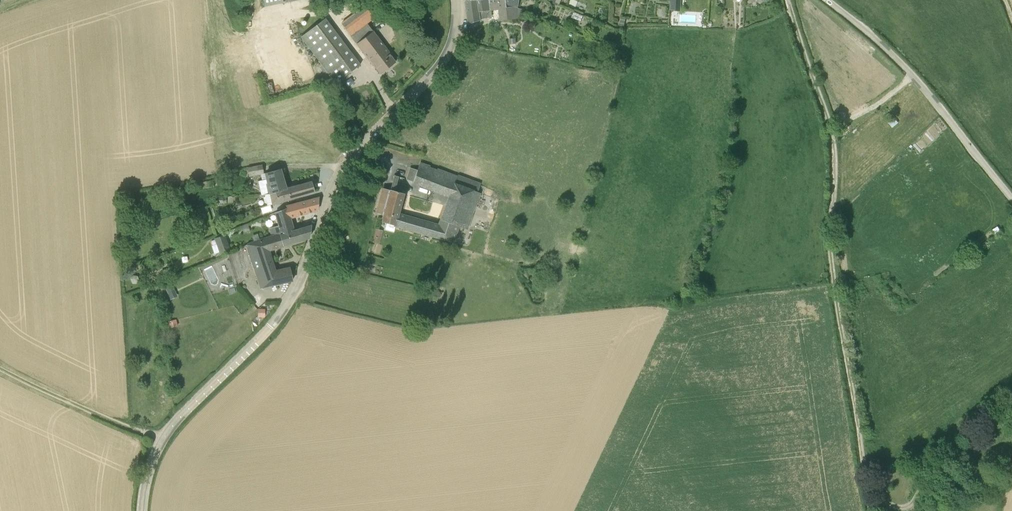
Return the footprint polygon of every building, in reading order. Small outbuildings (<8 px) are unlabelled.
[(519,8),(516,6),(507,6),(506,0),(471,0),(467,1),(470,23),(479,20),(481,19),(492,17),(491,11),(499,10),(500,21),(520,18),(519,8)] [(374,17),(377,15),(370,6),(367,8),(365,6),(342,24),(351,35),(351,36),(357,44),(356,44),(361,50),(378,38),(366,23),(374,17)] [(360,65),(354,57),(325,19),(301,37),(336,83),(360,65)] [(361,50),(366,57),(372,65),(373,64),(380,74),(396,62),(388,53),(389,52),(378,38),(361,50)] [(480,185),(429,166),(420,163),(417,170),(411,168),(407,179),(417,183),(449,195),(441,219),(440,219),(438,224),(399,213),(404,194),(393,191),(384,188),(377,213),(385,215),(383,222),(392,225),(451,241),(454,242),(458,225),(468,229),(480,193),(478,192),(480,185)] [(248,168),(250,175),(261,174),(263,173),(262,165),(252,167),(248,168)] [(266,179),(258,181),(261,195),(265,194),(286,189),(280,170),(265,173),(266,179)] [(265,194),(265,196),(264,198),(265,203),(267,204),(314,191),(312,182),(286,189),(265,194)] [(290,218),(315,211),(318,210),(319,198),(309,201),(286,207),(287,209),(290,218)] [(293,230),(290,218),(287,209),(275,213),(279,225),(269,228),(272,235),(278,233),(281,232),(282,234),(293,230)] [(250,233),(247,225),(241,227),(244,235),(250,233)] [(281,232),(278,233),(283,246),(310,238),(311,226),(310,226),(293,231),(293,230),(282,234),(281,232)] [(372,242),(379,244),(383,230),(376,228),(372,242)] [(268,250),(283,246),(278,233),(272,235),(246,244),(258,278),(261,288),(293,280),(290,268),(275,271),(268,250)] [(215,238),(220,254),(231,250),(226,234),(215,238)] [(178,296),(170,281),(163,284),(171,300),(178,296)] [(178,326),(176,319),(168,321),(170,328),(178,326)] [(1008,412),(1011,410),(1011,398),(1002,404),(1008,412)] [(989,416),(992,420),(997,415),(994,412),(989,416)] [(936,495),(941,506),(949,503),(944,492),(936,495)]
